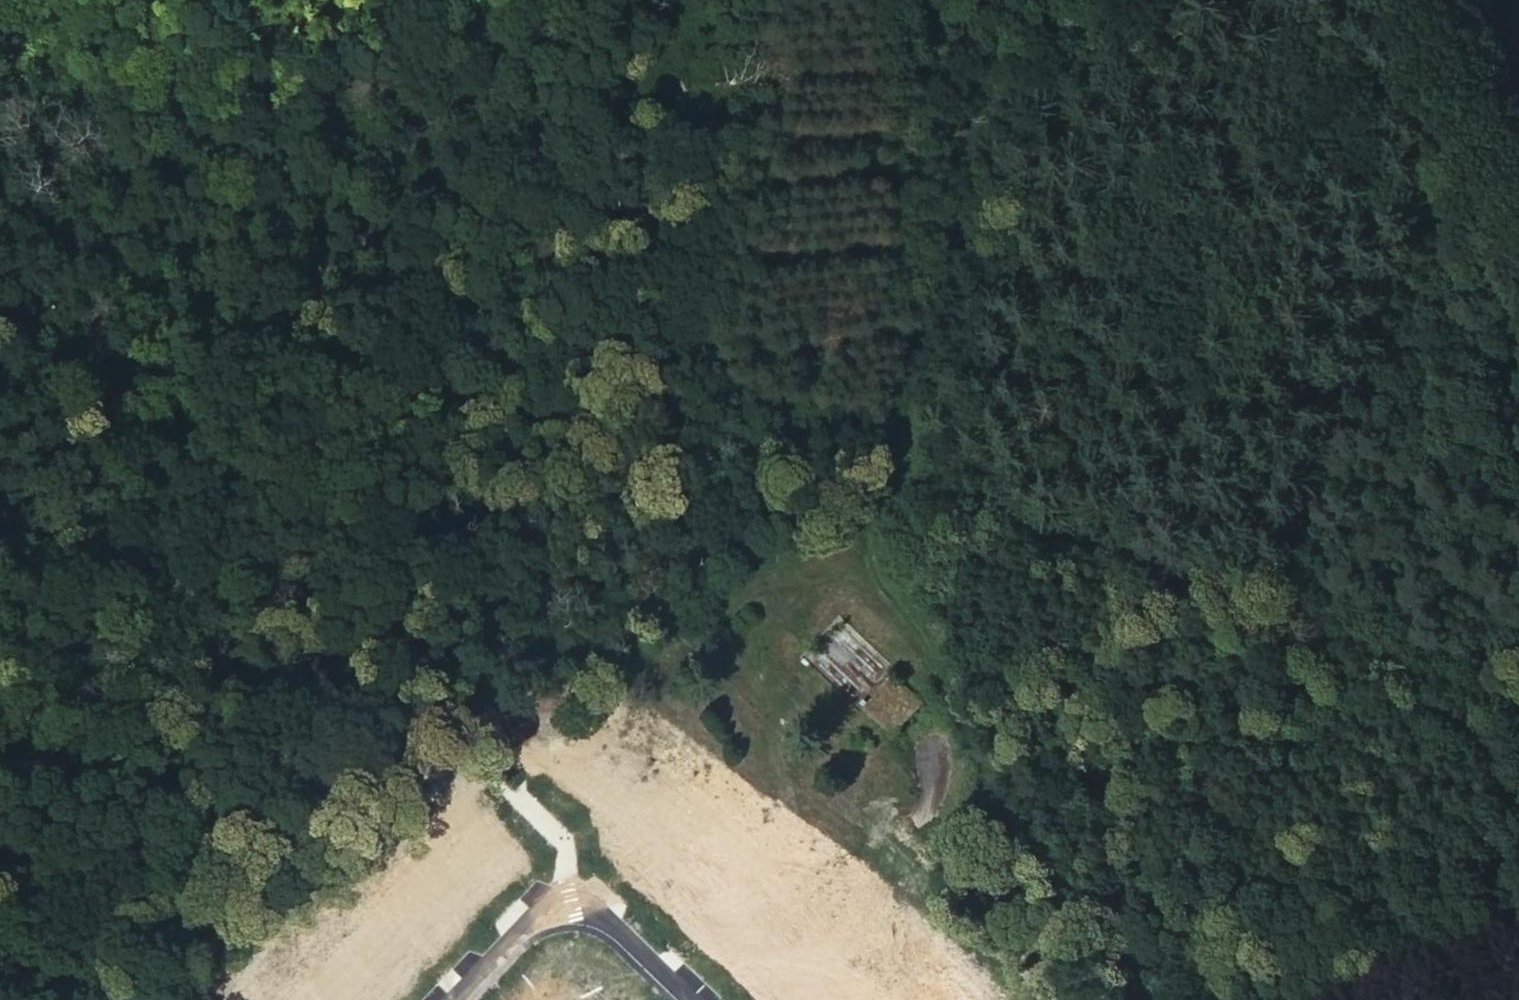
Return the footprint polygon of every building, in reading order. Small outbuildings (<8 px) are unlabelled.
[(892,636),(861,670),(892,698),(923,662),(892,636)]
